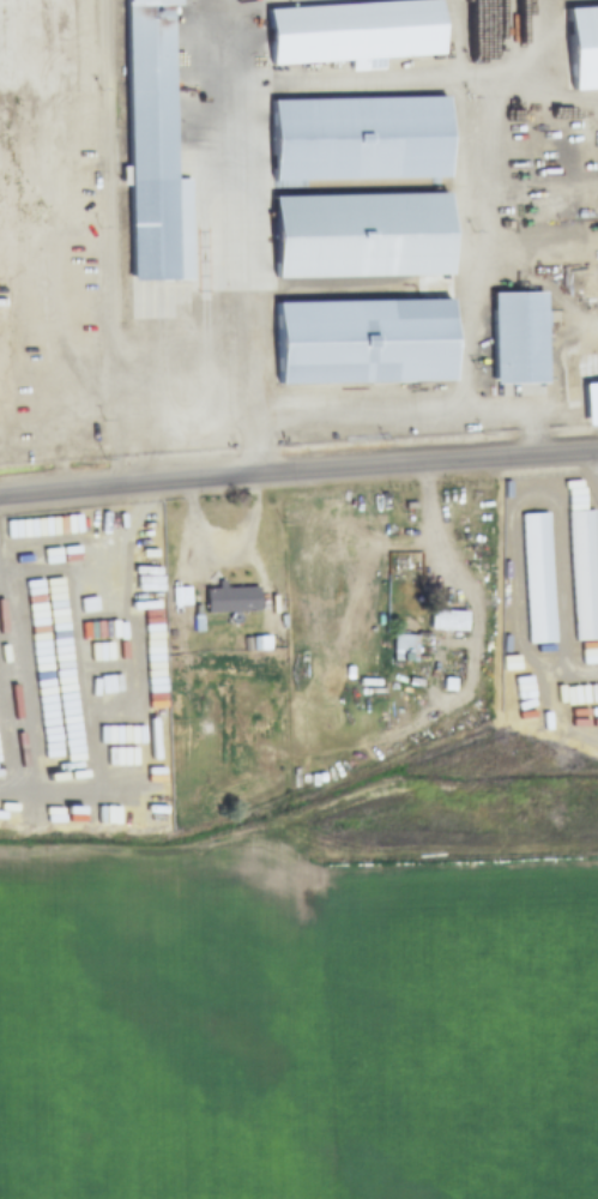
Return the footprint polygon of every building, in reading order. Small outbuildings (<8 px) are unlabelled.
[(123,8),(123,0),(180,0),(180,7),(170,7),(174,181),(191,181),(194,279),(176,281),(176,282),(153,283),(155,319),(144,319),(144,283),(129,283),(123,8)] [(266,11),(422,0),(440,0),(445,54),(383,58),(383,70),(349,71),(349,60),(271,66),(266,11)] [(563,10),(597,7),(597,90),(569,92),(563,10)] [(273,183),(272,101),(447,97),(448,180),(273,183)] [(276,279),(274,197),(449,194),(451,277),(276,279)] [(491,294),(544,293),(546,384),(494,385),(491,294)] [(278,385),(276,302),(452,299),(453,381),(278,385)] [(569,356),(597,353),(597,382),(579,384),(581,404),(567,405),(563,356),(569,356)] [(596,508),(597,553),(597,643),(574,645),(567,511),(596,508)] [(520,513),(549,511),(556,646),(527,647),(520,513)] [(219,590),(218,582),(224,580),(224,590),(258,589),(258,611),(207,613),(206,590),(219,590)] [(194,616),(193,605),(199,605),(200,616),(201,616),(203,633),(194,633),(193,616),(194,616)] [(443,631),(428,629),(429,609),(467,613),(466,632),(457,632),(457,638),(443,638),(443,631)] [(288,625),(288,616),(303,616),(302,625),(288,625)] [(393,633),(418,635),(416,663),(392,661),(393,633)] [(253,658),(253,652),(252,637),(270,635),(270,651),(258,652),(258,658),(253,658)]
